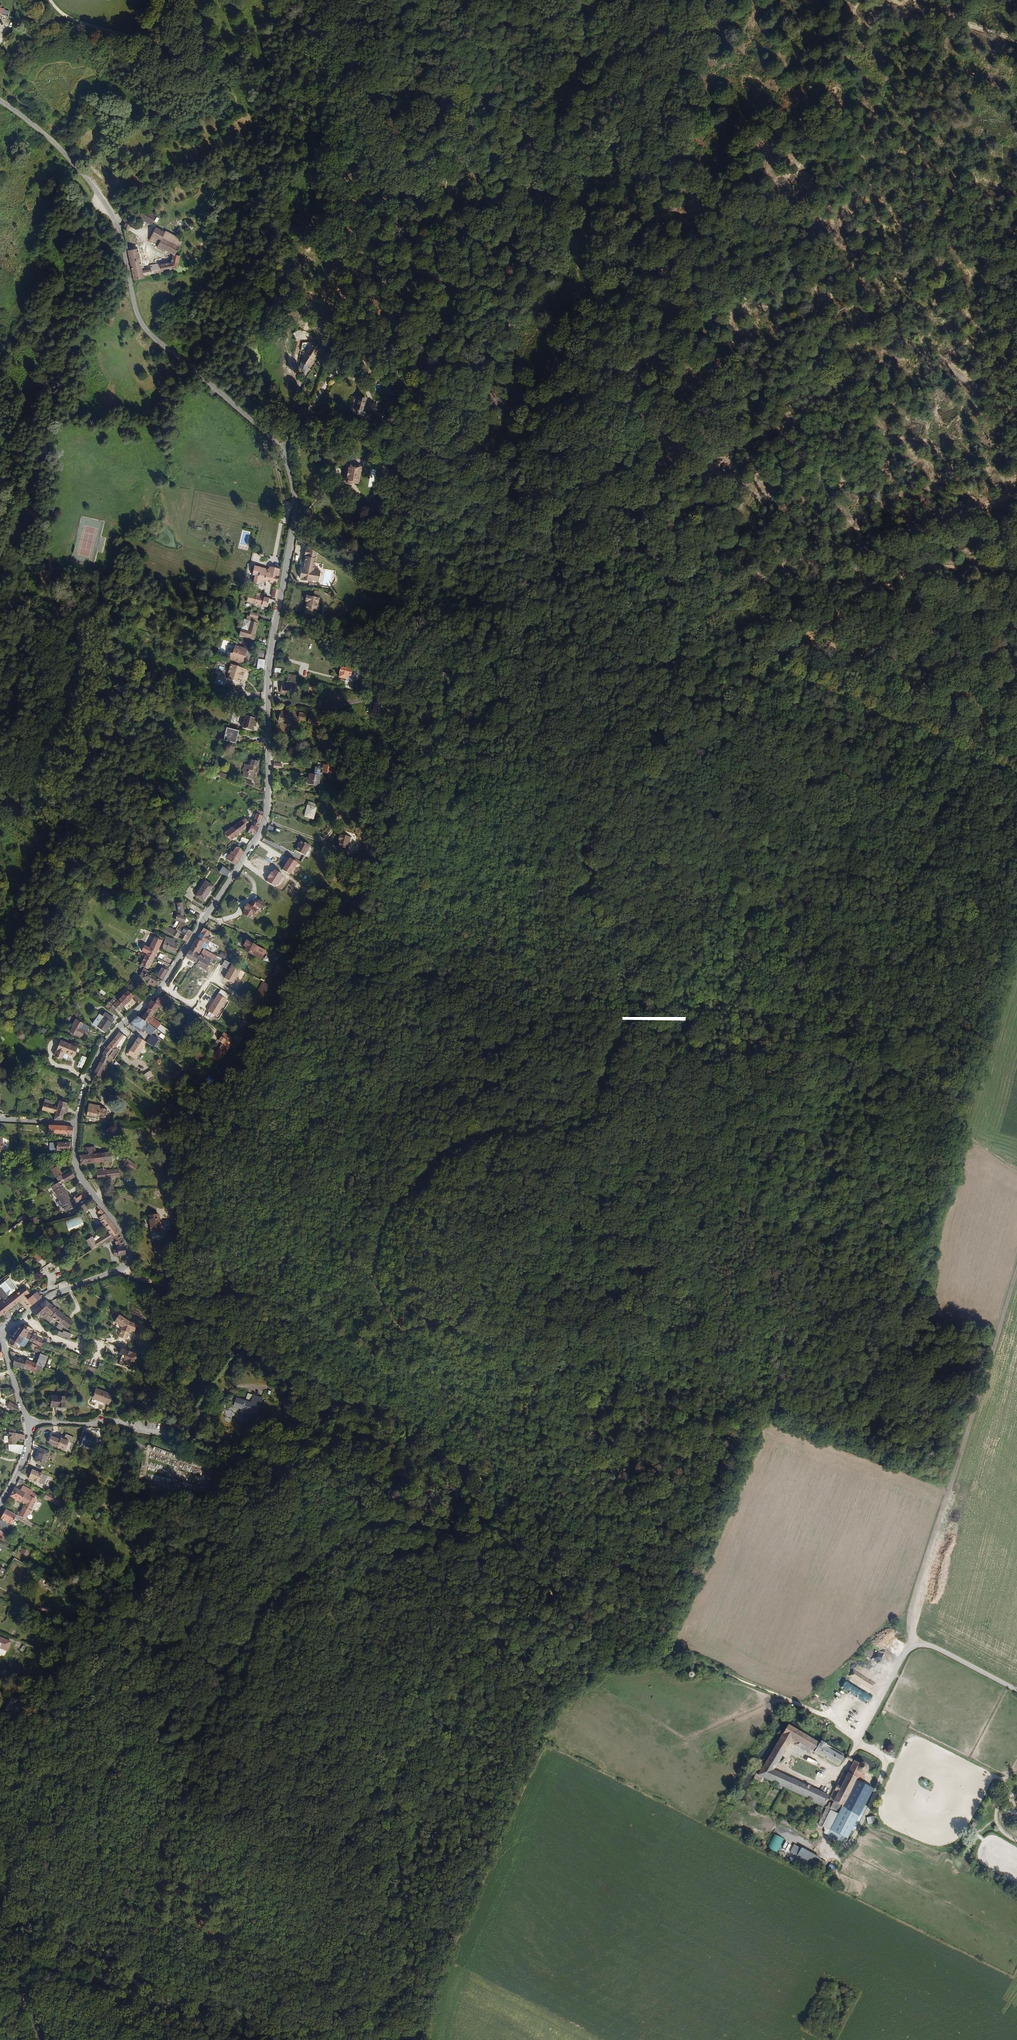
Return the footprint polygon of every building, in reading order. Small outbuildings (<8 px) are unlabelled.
[(155,223),(159,214),(147,207),(142,217),(155,223)] [(132,231),(135,222),(130,220),(127,229),(132,231)] [(182,246),(165,240),(168,230),(159,225),(153,243),(162,246),(161,249),(178,254),(182,246)] [(147,276),(174,270),(174,268),(180,268),(183,255),(178,254),(174,264),(152,268),(153,271),(145,272),(140,245),(131,247),(138,280),(148,279),(147,276)] [(312,361),(318,350),(310,345),(311,343),(300,344),(299,348),(302,350),(300,352),(302,353),(299,358),(301,360),(297,369),(303,372),(311,360),(312,361)] [(680,394),(691,398),(695,387),(684,383),(680,394)] [(362,414),(365,401),(358,399),(354,411),(358,413),(356,417),(363,419),(365,414),(362,414)] [(357,482),(360,466),(347,464),(347,466),(344,466),(343,477),(345,477),(345,480),(357,482)] [(371,468),(368,487),(373,488),(376,469),(371,468)] [(314,572),(316,555),(307,549),(306,559),(303,558),(300,581),(302,581),(302,582),(313,584),(313,582),(318,583),(319,573),(314,572)] [(277,579),(278,574),(268,572),(268,575),(254,572),(252,581),(254,582),(253,588),(258,590),(259,587),(261,588),(262,586),(277,589),(279,580),(277,579)] [(267,606),(268,603),(262,601),(255,599),(247,597),(245,604),(253,606),(252,607),(265,611),(267,606)] [(322,611),(322,607),(320,605),(321,600),(320,600),(321,597),(316,597),(315,599),(308,598),(307,604),(309,604),(309,608),(308,608),(307,616),(319,618),(320,613),(322,611)] [(253,641),(258,623),(256,622),(248,620),(246,619),(245,623),(242,622),(238,637),(253,641)] [(244,655),(245,654),(246,654),(248,650),(235,645),(232,649),(233,651),(232,653),(230,653),(228,659),(242,664),(243,658),(243,657),(244,655)] [(262,669),(264,659),(258,658),(256,667),(262,669)] [(243,674),(245,669),(230,663),(226,672),(229,673),(227,679),(236,682),(238,678),(240,678),(242,673),(243,674)] [(352,673),(353,666),(343,664),(341,674),(346,676),(347,671),(352,673)] [(297,687),(297,681),(282,679),(280,689),(285,690),(286,687),(292,688),(292,686),(297,687)] [(377,713),(379,702),(373,701),(371,707),(370,707),(369,712),(377,713)] [(305,716),(306,708),(283,705),(283,707),(297,710),(297,713),(300,714),(300,715),(305,716)] [(300,715),(300,714),(297,713),(297,710),(283,707),(282,710),(280,710),(279,717),(286,718),(293,719),(299,720),(300,715)] [(252,724),(256,712),(246,710),(242,722),(252,724)] [(322,722),(324,715),(311,711),(309,718),(322,722)] [(235,740),(239,728),(226,725),(223,736),(224,737),(235,740)] [(255,769),(256,765),(258,765),(259,761),(260,761),(261,757),(256,756),(255,759),(252,758),(251,764),(246,762),(244,769),(246,770),(244,776),(255,778),(256,772),(255,769)] [(331,771),(333,763),(324,761),(323,764),(315,763),(314,771),(322,772),(322,769),(331,771)] [(321,783),(323,772),(322,772),(314,771),(312,771),(311,781),(321,783)] [(315,816),(317,805),(314,805),(315,801),(309,800),(306,815),(315,816)] [(356,815),(358,805),(350,803),(348,813),(356,815)] [(255,832),(259,822),(262,813),(257,811),(253,822),(248,830),(254,832),(255,832)] [(238,830),(251,821),(247,814),(233,824),(233,823),(225,829),(231,837),(239,831),(238,830)] [(353,838),(354,833),(341,830),(340,837),(342,838),(341,843),(350,845),(351,839),(350,839),(350,837),(352,838),(353,838)] [(307,854),(313,843),(306,839),(304,843),(303,843),(299,850),(307,854)] [(235,862),(243,849),(243,847),(239,845),(238,845),(237,845),(235,847),(233,850),(232,850),(231,851),(228,849),(228,850),(230,852),(227,856),(227,857),(235,862)] [(291,872),(298,860),(290,856),(287,861),(289,863),(288,865),(286,863),(284,867),(291,872)] [(230,870),(221,864),(218,868),(227,874),(230,870)] [(204,898),(214,884),(206,879),(196,893),(204,898)] [(261,908),(264,904),(259,899),(256,903),(253,900),(249,905),(255,909),(257,906),(261,908)] [(249,905),(247,903),(241,911),(250,917),(253,913),(255,909),(249,905)] [(193,929),(183,924),(187,915),(183,914),(183,910),(180,916),(179,919),(181,919),(177,926),(178,927),(177,929),(183,931),(183,930),(190,934),(193,929)] [(177,929),(175,927),(167,924),(165,926),(168,928),(167,929),(174,932),(173,933),(177,935),(178,935),(179,936),(180,935),(187,939),(190,934),(183,930),(183,931),(177,929)] [(176,940),(167,936),(166,939),(174,944),(175,942),(176,940)] [(199,952),(205,941),(197,936),(190,947),(199,952)] [(255,948),(258,942),(248,936),(245,942),(248,944),(245,948),(260,955),(262,951),(255,948)] [(155,955),(162,941),(156,938),(151,948),(145,945),(141,953),(144,954),(147,952),(149,953),(149,952),(155,955)] [(179,945),(178,944),(175,942),(174,944),(166,939),(163,944),(176,950),(179,945)] [(207,967),(212,959),(216,962),(218,957),(206,950),(204,955),(199,952),(190,947),(185,954),(195,959),(195,960),(207,967)] [(229,957),(232,952),(225,949),(222,954),(229,957)] [(148,969),(155,955),(149,952),(149,953),(147,957),(143,965),(148,969)] [(163,977),(169,966),(164,964),(163,967),(161,966),(157,974),(163,977)] [(163,978),(144,967),(140,975),(149,979),(148,982),(152,984),(154,981),(158,983),(163,978)] [(133,987),(136,982),(129,977),(125,982),(133,987)] [(268,992),(272,980),(268,979),(267,983),(264,982),(262,990),(268,992)] [(183,995),(170,987),(168,991),(180,999),(183,995)] [(135,995),(136,993),(130,988),(119,999),(124,1005),(135,995)] [(146,997),(139,991),(136,993),(135,995),(142,1000),(146,997)] [(151,1014),(159,1002),(160,1004),(165,997),(163,995),(163,996),(160,993),(154,999),(152,997),(146,1005),(148,1007),(142,1016),(147,1021),(148,1019),(161,1029),(164,1024),(151,1014)] [(124,1005),(119,999),(115,997),(111,1000),(114,1003),(113,1003),(119,1010),(124,1005)] [(209,1025),(189,1011),(186,1015),(207,1029),(209,1025)] [(114,1017),(105,1012),(102,1016),(111,1021),(114,1017)] [(145,1028),(149,1022),(147,1021),(142,1016),(138,1014),(129,1021),(139,1029),(141,1026),(145,1028)] [(105,1030),(111,1021),(102,1016),(100,1019),(96,1017),(93,1023),(105,1030)] [(84,1029),(81,1027),(84,1021),(77,1018),(70,1030),(81,1035),(84,1029)] [(154,1027),(155,1026),(149,1022),(145,1028),(150,1031),(153,1027),(154,1027)] [(110,1051),(118,1040),(123,1033),(119,1031),(105,1047),(110,1051)] [(224,1049),(231,1038),(221,1031),(218,1036),(222,1038),(218,1045),(224,1049)] [(153,1044),(158,1036),(150,1032),(145,1039),(153,1044)] [(137,1052),(145,1039),(138,1035),(130,1047),(137,1052)] [(74,1055),(77,1046),(61,1039),(56,1051),(62,1055),(64,1051),(74,1055)] [(111,1055),(109,1053),(110,1051),(105,1047),(102,1053),(103,1054),(99,1060),(104,1063),(105,1060),(108,1061),(111,1055)] [(210,1056),(198,1047),(194,1052),(207,1061),(210,1056)] [(82,1068),(87,1058),(82,1055),(77,1066),(82,1068)] [(104,1069),(107,1064),(104,1063),(99,1060),(93,1073),(98,1075),(99,1073),(107,1077),(109,1073),(104,1069)] [(149,1083),(156,1079),(150,1070),(144,1074),(149,1083)] [(62,1119),(68,1102),(66,1101),(67,1098),(63,1096),(62,1096),(60,1101),(46,1096),(43,1108),(56,1113),(54,1118),(62,1119)] [(103,1118),(105,1109),(99,1108),(99,1103),(88,1103),(86,1114),(96,1114),(96,1117),(103,1118)] [(65,1132),(65,1124),(55,1124),(54,1125),(49,1125),(49,1131),(65,1132)] [(68,1148),(68,1140),(56,1140),(56,1148),(68,1148)] [(100,1163),(101,1154),(96,1154),(85,1154),(80,1154),(81,1163),(100,1163)] [(111,1163),(112,1154),(101,1154),(100,1163),(100,1166),(104,1166),(104,1163),(111,1163)] [(64,1181),(74,1176),(71,1170),(63,1174),(57,1164),(51,1167),(58,1180),(62,1178),(63,1179),(64,1181)] [(131,1176),(134,1170),(124,1164),(120,1170),(131,1176)] [(105,1179),(105,1172),(103,1172),(103,1170),(94,1170),(94,1179),(105,1179)] [(71,1200),(60,1182),(63,1179),(62,1178),(58,1180),(51,1184),(62,1205),(69,1201),(71,1200)] [(76,1204),(74,1202),(83,1198),(84,1199),(89,1194),(84,1189),(77,1192),(71,1200),(69,1201),(62,1205),(65,1211),(75,1206),(74,1205),(76,1204)] [(90,1206),(87,1202),(80,1207),(84,1211),(90,1206)] [(119,1232),(108,1217),(101,1208),(98,1211),(103,1215),(100,1217),(102,1220),(110,1231),(108,1233),(109,1234),(104,1237),(106,1240),(113,1236),(119,1232)] [(155,1230),(154,1212),(144,1212),(145,1231),(155,1230)] [(81,1216),(66,1225),(70,1233),(86,1224),(81,1216)] [(126,1245),(119,1232),(113,1236),(119,1247),(119,1249),(115,1250),(116,1255),(127,1254),(126,1245)] [(93,1249),(106,1240),(104,1237),(109,1234),(108,1233),(96,1241),(93,1236),(88,1240),(93,1249)] [(75,1270),(71,1264),(66,1268),(70,1273),(75,1270)] [(21,1285),(14,1276),(0,1288),(0,1302),(5,1298),(8,1295),(11,1298),(14,1296),(13,1295),(12,1293),(21,1285)] [(13,1295),(23,1287),(21,1285),(12,1293),(13,1295)] [(31,1290),(27,1285),(22,1289),(27,1294),(28,1294),(31,1290)] [(22,1299),(24,1302),(30,1297),(30,1296),(28,1294),(27,1294),(22,1289),(14,1296),(11,1298),(8,1301),(5,1298),(0,1302),(0,1315),(1,1317),(22,1299)] [(34,1303),(43,1296),(37,1290),(32,1294),(32,1295),(30,1297),(24,1302),(29,1308),(34,1303)] [(44,1312),(50,1304),(46,1300),(32,1312),(36,1315),(39,1318),(43,1313),(44,1312)] [(51,1317),(57,1309),(50,1304),(44,1312),(51,1317)] [(66,1317),(57,1309),(51,1317),(44,1312),(43,1313),(44,1314),(45,1315),(44,1317),(50,1322),(53,1319),(59,1324),(56,1326),(61,1329),(63,1327),(60,1325),(66,1317)] [(67,1330),(80,1314),(73,1309),(66,1317),(60,1325),(63,1327),(67,1330)] [(121,1335),(126,1322),(123,1320),(124,1317),(114,1309),(109,1316),(114,1320),(115,1319),(117,1321),(116,1322),(115,1327),(114,1330),(113,1332),(121,1335)] [(28,1332),(30,1330),(31,1331),(32,1329),(24,1325),(22,1328),(18,1326),(16,1330),(27,1337),(29,1333),(28,1332)] [(27,1337),(16,1330),(11,1338),(20,1344),(25,1347),(28,1341),(27,1341),(29,1338),(27,1337)] [(43,1340),(32,1334),(32,1335),(29,1333),(27,1337),(29,1338),(30,1339),(43,1347),(46,1341),(43,1340)] [(20,1344),(11,1338),(10,1339),(9,1343),(17,1349),(20,1344)] [(133,1361),(137,1353),(122,1347),(118,1357),(131,1361),(133,1361)] [(26,1369),(28,1361),(16,1357),(17,1352),(10,1351),(12,1361),(14,1361),(13,1366),(26,1369)] [(45,1367),(49,1356),(41,1354),(38,1364),(43,1366),(45,1367)] [(128,1368),(130,1364),(117,1359),(115,1362),(128,1368)] [(105,1365),(101,1363),(94,1360),(92,1365),(103,1369),(105,1365)] [(36,1368),(38,1364),(28,1361),(26,1369),(35,1371),(36,1368)] [(110,1405),(113,1396),(97,1389),(93,1398),(110,1405)] [(64,1408),(66,1397),(52,1396),(51,1407),(55,1407),(56,1406),(64,1408)] [(20,1413),(18,1407),(14,1404),(12,1409),(20,1413)] [(248,1425),(251,1409),(242,1407),(240,1415),(223,1412),(222,1416),(226,1417),(225,1421),(231,1422),(231,1424),(236,1426),(235,1429),(240,1431),(241,1424),(248,1425)] [(92,1432),(82,1429),(80,1435),(83,1436),(81,1443),(92,1447),(97,1436),(91,1434),(92,1432)] [(27,1439),(26,1434),(20,1433),(17,1433),(16,1435),(13,1435),(13,1440),(12,1443),(20,1444),(20,1439),(27,1440),(27,1439)] [(64,1442),(50,1436),(48,1442),(61,1448),(64,1442)] [(24,1455),(26,1446),(20,1444),(12,1443),(12,1450),(24,1455)] [(45,1466),(50,1453),(41,1450),(40,1452),(39,1455),(38,1454),(36,1458),(38,1458),(37,1461),(36,1462),(45,1466)] [(44,1485),(48,1475),(33,1469),(29,1479),(44,1485)] [(26,1520),(37,1500),(31,1497),(26,1494),(21,1492),(16,1489),(11,1497),(26,1504),(19,1516),(26,1520)] [(44,1499),(55,1504),(58,1497),(47,1493),(44,1499)] [(19,1516),(6,1509),(1,1519),(13,1525),(16,1520),(19,1521),(20,1520),(25,1522),(26,1520),(19,1516)] [(22,1547),(19,1552),(26,1556),(29,1552),(22,1547)] [(8,1573),(0,1568),(0,1569),(0,1575),(5,1578),(8,1573)] [(16,1642),(0,1637),(0,1647),(13,1651),(16,1642)] [(876,1653),(874,1659),(893,1667),(896,1662),(876,1653)] [(881,1679),(859,1664),(854,1671),(877,1686),(881,1679)] [(863,1687),(867,1679),(853,1672),(849,1679),(863,1687)] [(843,1686),(863,1700),(867,1694),(847,1680),(843,1686)] [(25,1707),(27,1702),(18,1699),(14,1713),(17,1714),(16,1716),(19,1717),(21,1712),(23,1713),(24,1711),(27,1712),(28,1708),(25,1707)] [(826,1793),(773,1767),(789,1740),(808,1751),(810,1748),(836,1763),(840,1755),(830,1749),(832,1746),(819,1738),(817,1741),(786,1722),(756,1772),(811,1798),(810,1799),(821,1804),(826,1793)] [(886,1745),(883,1752),(889,1754),(891,1747),(886,1745)] [(808,1758),(807,1762),(818,1767),(819,1763),(808,1758)] [(845,1838),(869,1790),(871,1786),(858,1780),(862,1772),(865,1771),(866,1769),(866,1767),(865,1764),(863,1762),(861,1762),(859,1762),(853,1758),(845,1773),(842,1771),(840,1777),(839,1776),(828,1799),(832,1801),(828,1808),(835,1812),(839,1804),(841,1806),(829,1830),(845,1838)] [(769,1849),(778,1852),(784,1838),(774,1835),(769,1849)] [(785,1844),(782,1851),(787,1854),(790,1847),(785,1844)] [(794,1863),(816,1873),(820,1865),(825,1868),(828,1861),(794,1845),(790,1853),(797,1856),(794,1863)] [(829,1867),(836,1871),(840,1864),(833,1860),(829,1867)]
